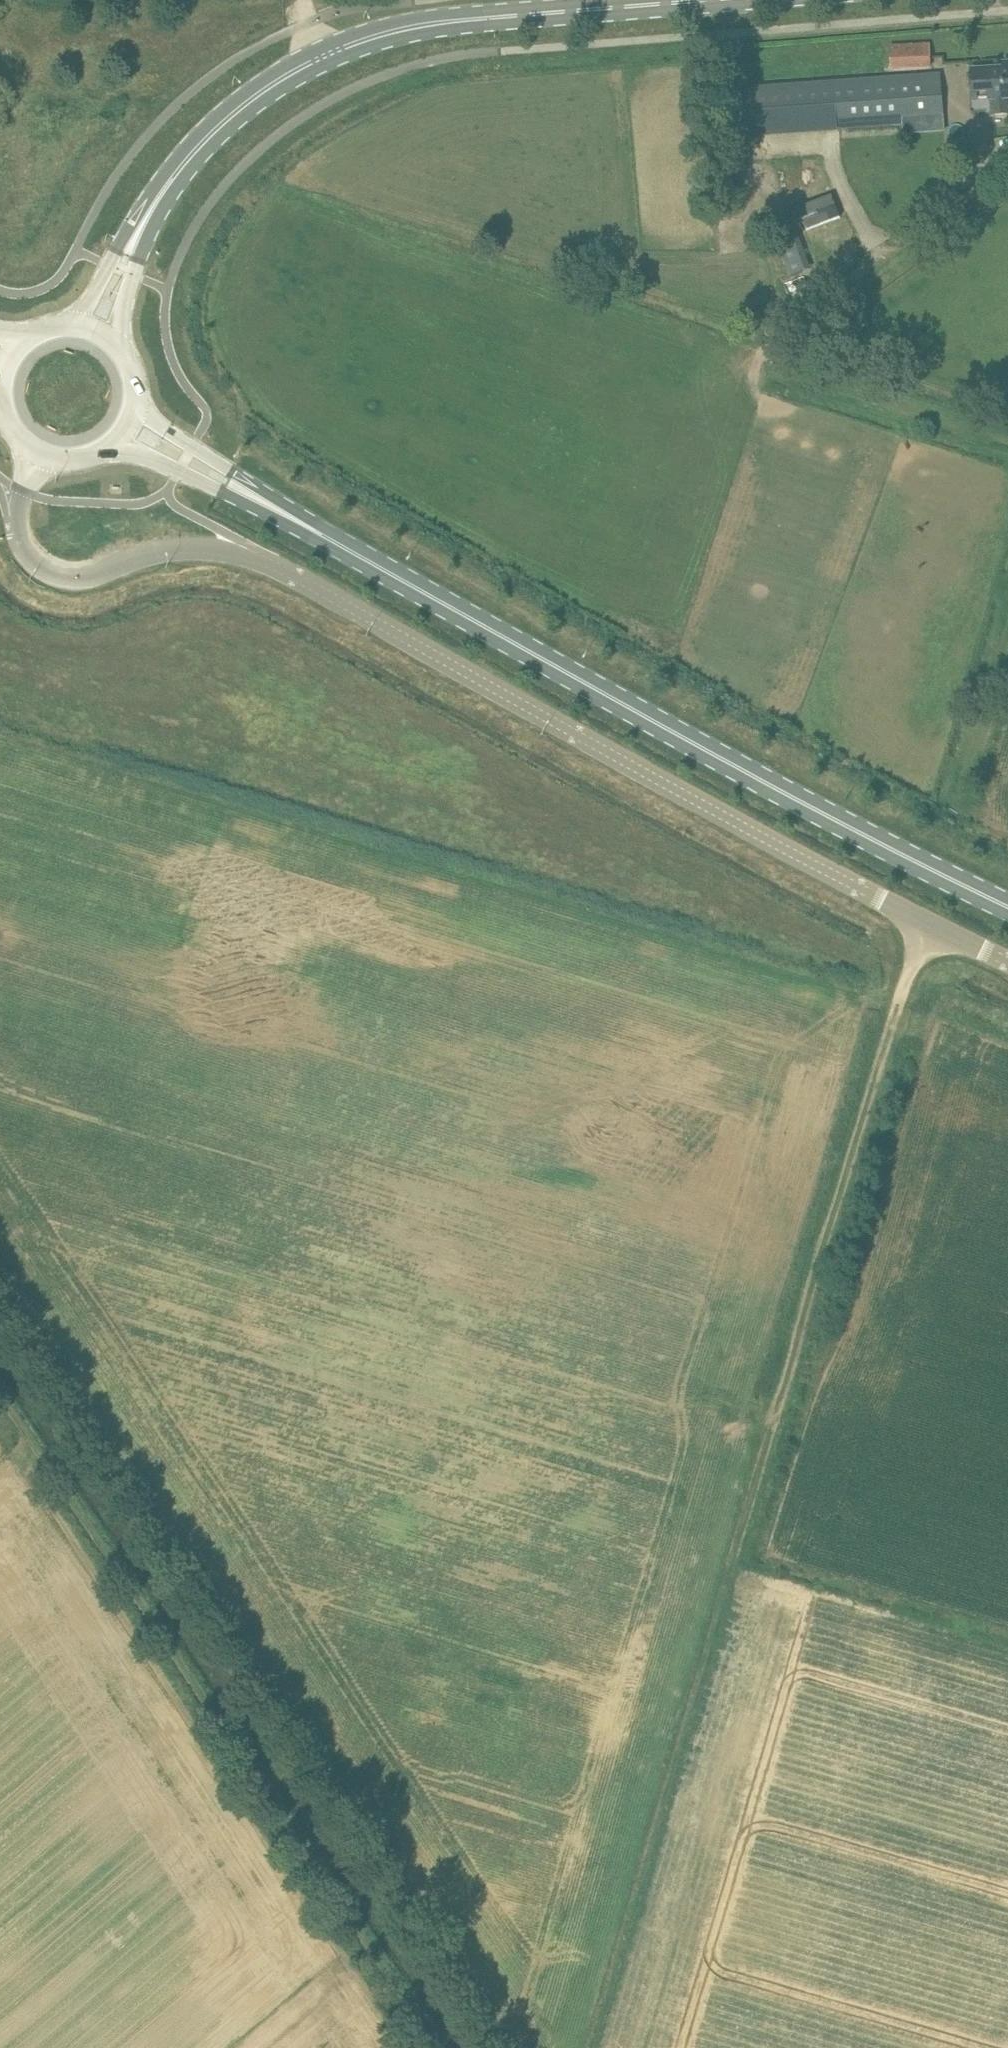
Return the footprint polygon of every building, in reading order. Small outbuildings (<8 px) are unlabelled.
[(931,64),(930,44),(890,46),(891,66),(931,64)] [(973,71),(974,92),(991,91),(991,98),(992,98),(994,114),(1007,113),(1007,68),(973,71)] [(940,73),(741,87),(742,107),(744,135),(904,124),(944,121),(942,93),(940,73)] [(799,208),(807,230),(819,225),(824,238),(846,229),(832,195),(799,208)]
